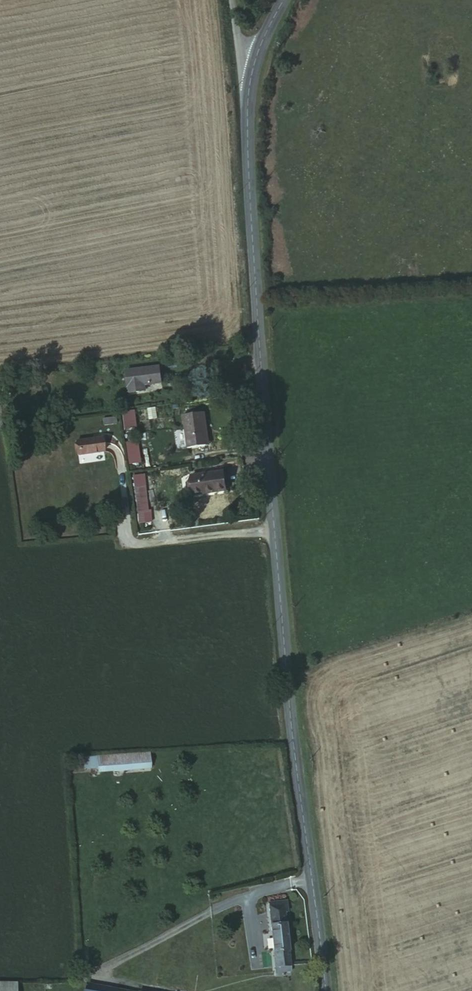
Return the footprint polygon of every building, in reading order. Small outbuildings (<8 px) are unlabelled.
[(161,362),(129,364),(130,388),(146,387),(146,380),(162,378),(161,362)] [(135,411),(122,412),(123,431),(136,430),(135,411)] [(116,412),(103,413),(104,421),(117,420),(116,412)] [(197,435),(202,435),(200,413),(177,415),(180,449),(198,447),(197,435)] [(103,447),(101,433),(75,435),(77,450),(103,447)] [(221,475),(188,478),(189,497),(222,493),(221,475)] [(147,486),(134,487),(137,525),(150,524),(147,486)] [(148,755),(111,758),(112,772),(149,770),(148,755)] [(290,913),(288,902),(270,904),(273,939),(271,941),(271,951),(274,953),(275,968),(290,967),(285,916),(290,913)] [(0,979),(0,990),(17,990),(17,979),(0,979)]
